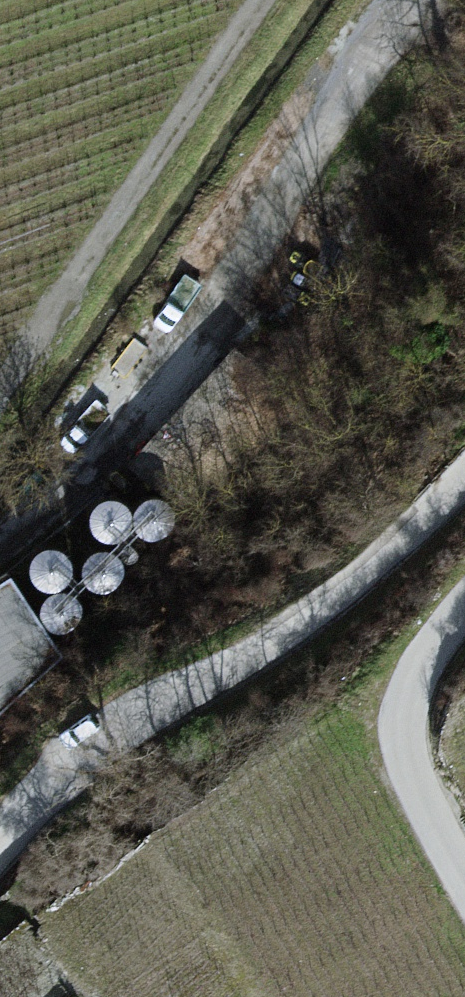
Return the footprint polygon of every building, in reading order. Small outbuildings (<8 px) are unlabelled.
[(69,649),(7,574),(0,579),(0,731),(69,649)]
